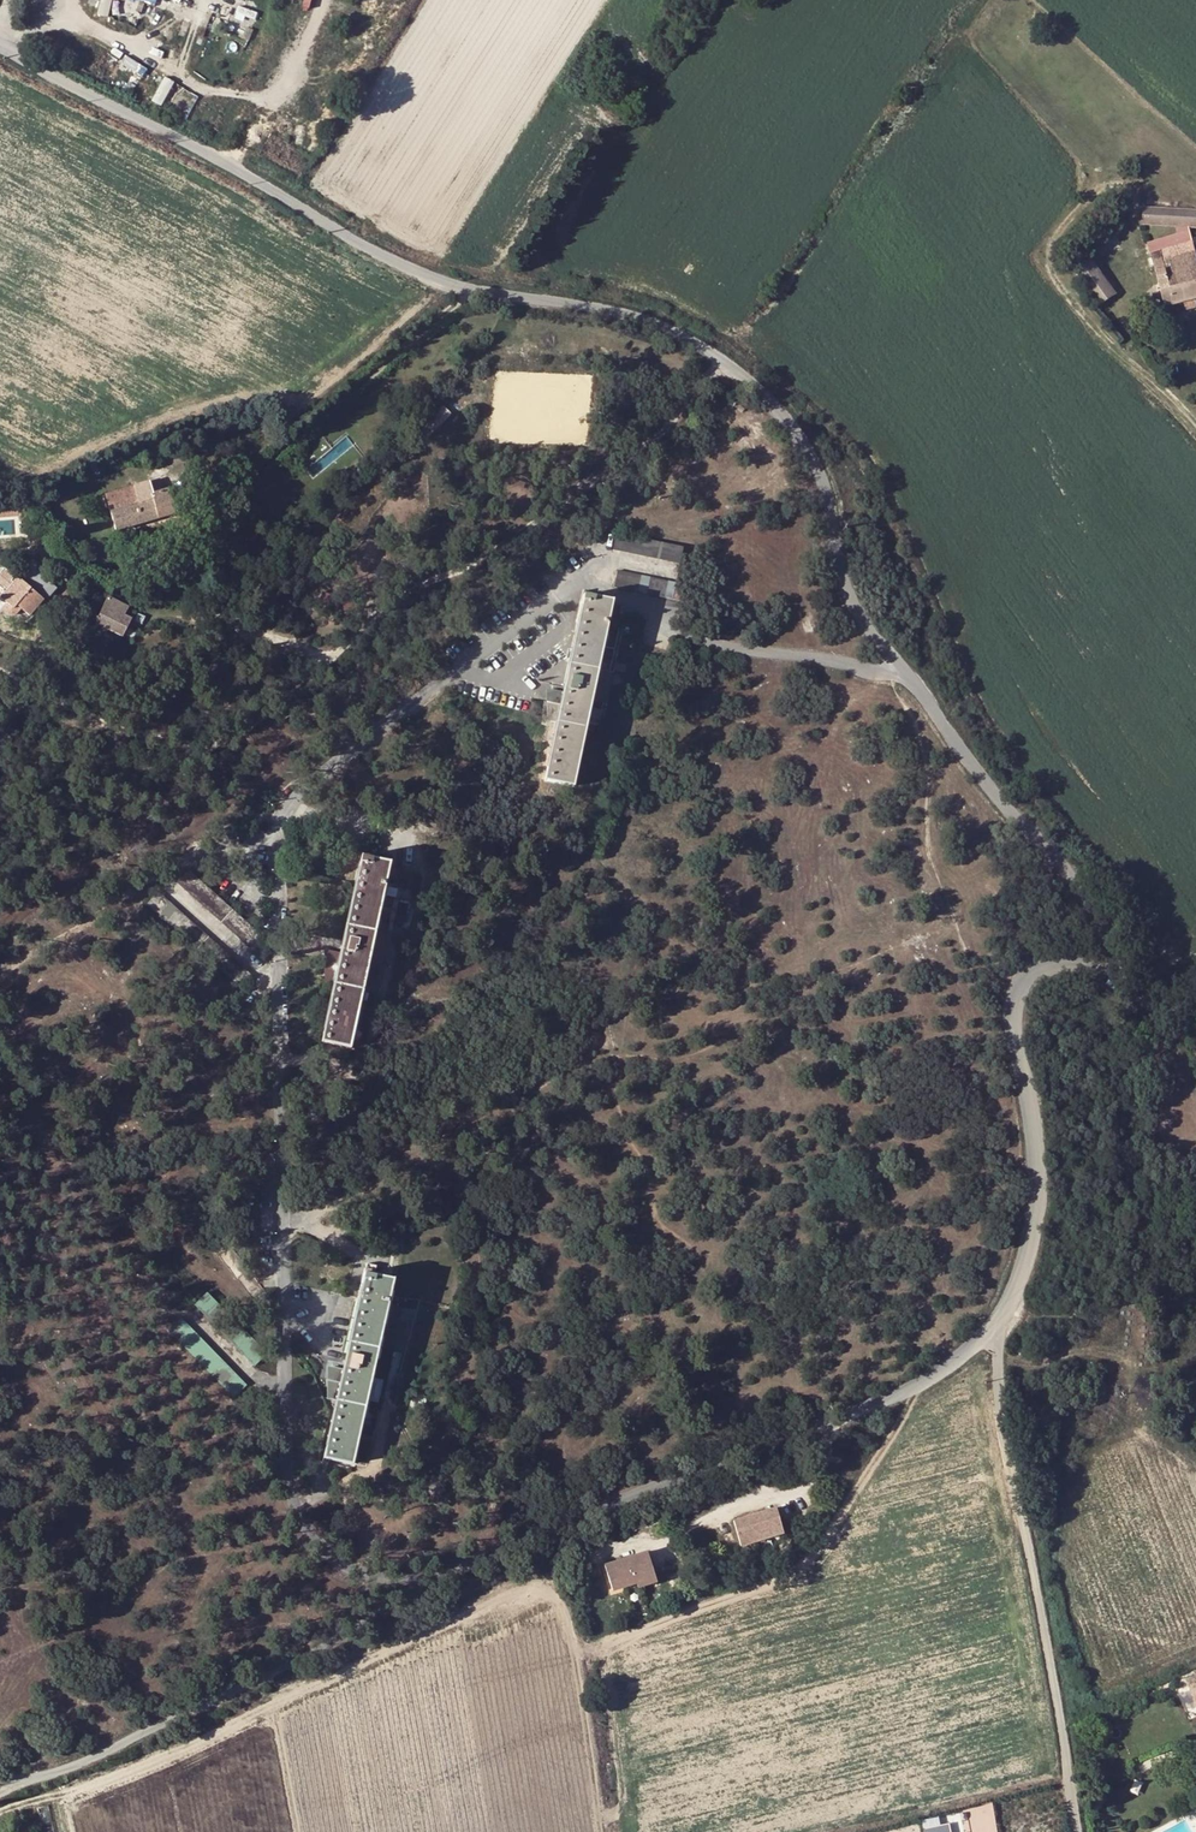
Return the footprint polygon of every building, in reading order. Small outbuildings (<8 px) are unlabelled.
[(109,16),(113,0),(102,0),(99,13),(109,16)] [(1195,228),(1195,211),(1144,208),(1143,225),(1195,228)] [(1192,242),(1151,255),(1165,307),(1185,302),(1195,299),(1195,255),(1192,242)] [(1102,305),(1116,295),(1088,257),(1074,268),(1102,305)] [(1185,302),(1187,310),(1195,308),(1195,299),(1185,302)] [(442,406),(420,428),(428,437),(451,414),(442,406)] [(744,438),(752,430),(745,423),(737,431),(744,438)] [(135,498),(152,493),(149,481),(132,486),(135,498)] [(104,495),(115,531),(175,512),(168,488),(152,493),(135,498),(132,486),(104,495)] [(608,549),(677,564),(681,548),(612,533),(608,549)] [(22,579),(21,581),(37,594),(39,592),(44,597),(46,594),(48,596),(52,591),(50,590),(52,587),(49,585),(51,583),(46,579),(45,582),(29,568),(21,577),(22,579)] [(612,586),(670,599),(674,582),(616,569),(612,586)] [(16,577),(0,596),(0,598),(6,604),(4,606),(3,610),(5,614),(7,616),(10,617),(14,616),(20,610),(29,617),(44,600),(37,594),(21,581),(16,577)] [(544,779),(573,784),(612,600),(583,594),(560,704),(552,702),(548,721),(556,723),(544,779)] [(128,606),(109,596),(96,621),(122,635),(131,618),(124,615),(128,606)] [(323,1045),(353,1052),(394,866),(365,859),(341,968),(334,966),(330,986),(337,987),(323,1045)] [(179,887),(255,954),(265,942),(190,874),(179,887)] [(147,907),(243,994),(255,981),(159,894),(147,907)] [(322,1458),(351,1465),(365,1409),(379,1351),(396,1283),(367,1276),(340,1386),(333,1384),(329,1402),(336,1404),(322,1458)] [(192,1304),(253,1367),(265,1355),(204,1292),(192,1304)] [(167,1330),(234,1398),(246,1386),(180,1318),(167,1330)] [(395,1355),(379,1351),(365,1409),(380,1413),(395,1355)] [(783,1529),(775,1504),(731,1517),(739,1542),(783,1529)] [(645,1547),(603,1558),(610,1586),(635,1579),(652,1575),(645,1547)] [(636,1584),(654,1579),(652,1575),(635,1579),(636,1584)] [(1183,1681),(1195,1709),(1195,1676),(1183,1681)] [(927,1831),(966,1831),(965,1814),(926,1817),(927,1831)]
